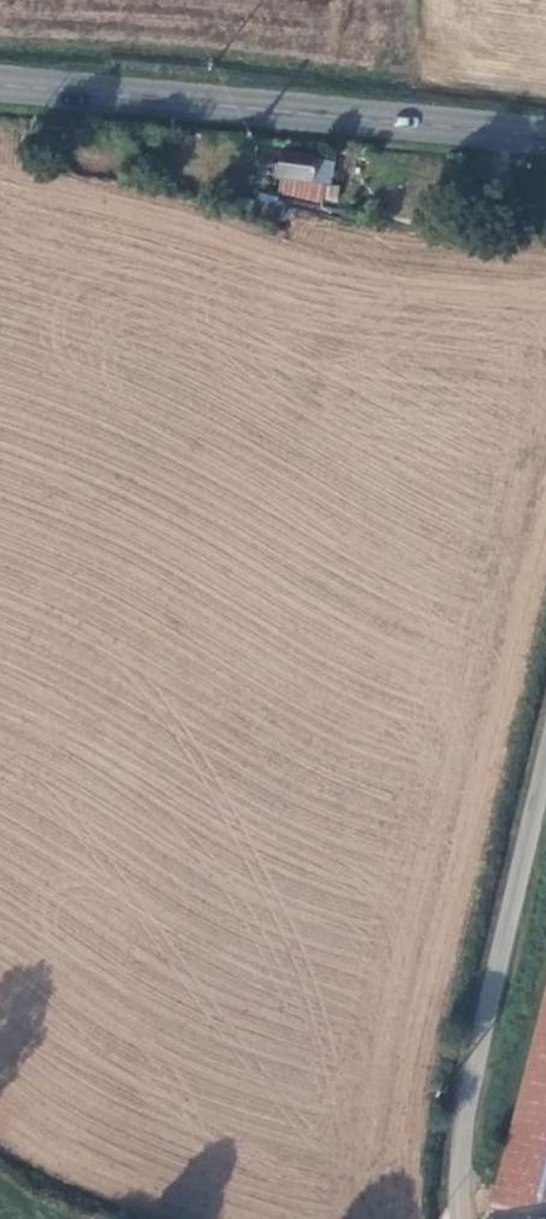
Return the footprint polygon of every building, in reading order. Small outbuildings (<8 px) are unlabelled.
[(277,180),(280,181),(278,195),(339,204),(342,190),(331,188),(334,166),(318,164),(319,161),(280,155),(277,180)] [(545,1204),(545,1002),(494,1208),(545,1204)] [(494,1208),(489,1208),(491,1218),(545,1218),(545,1204),(494,1208)]
